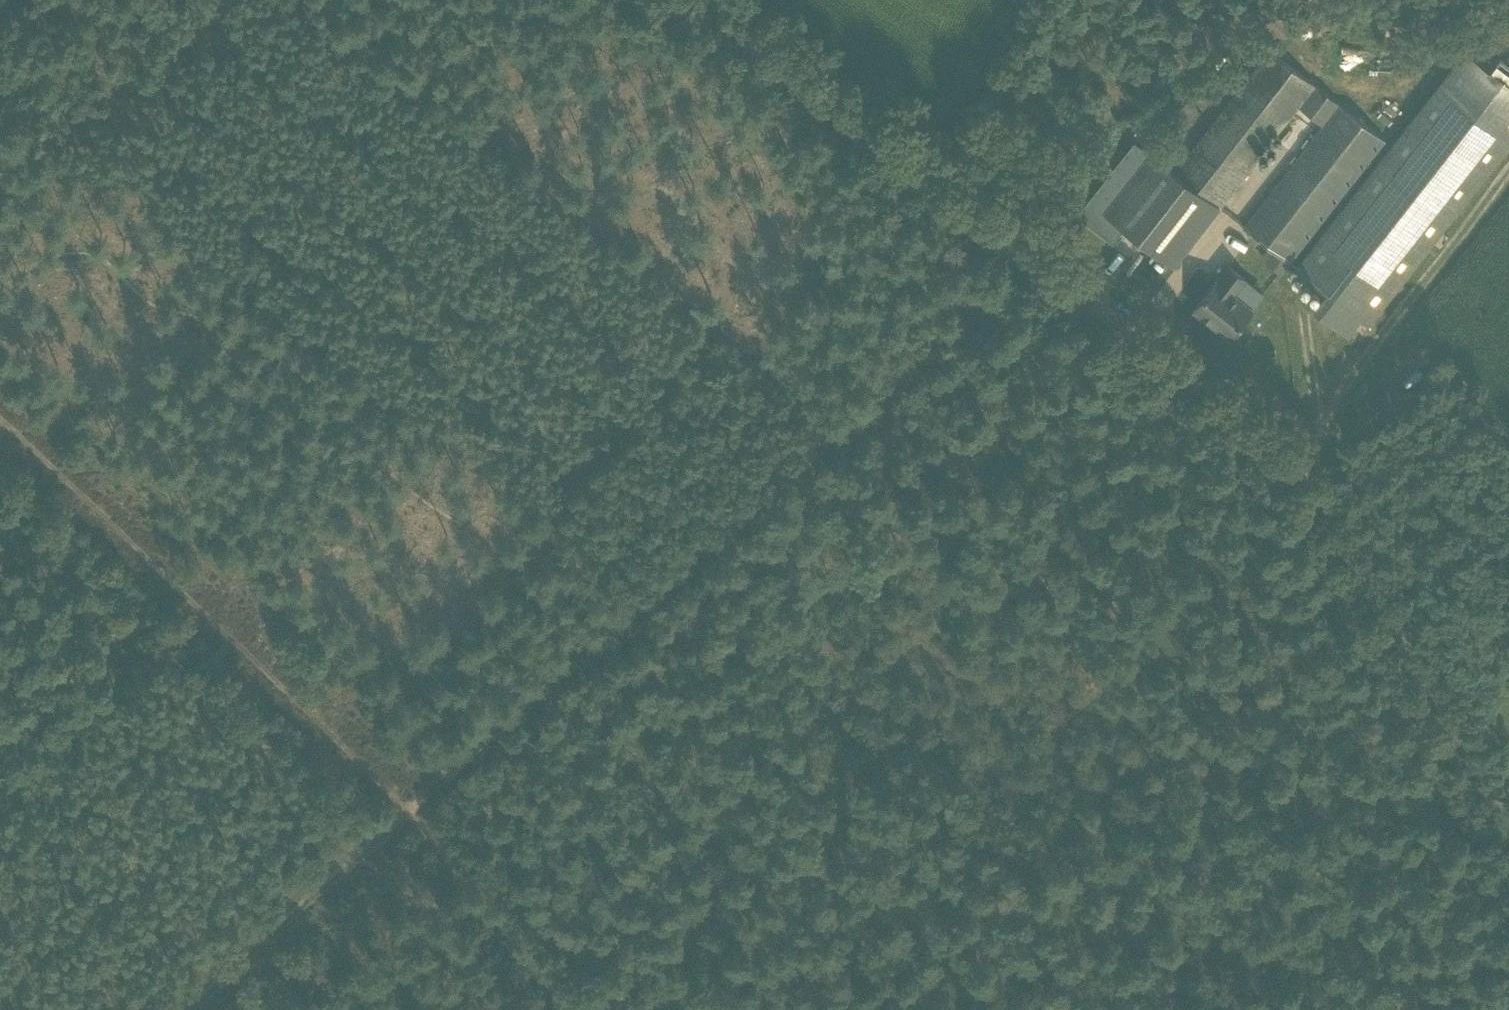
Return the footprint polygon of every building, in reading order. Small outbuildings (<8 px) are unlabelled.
[(1105,211),(1174,265),(1299,106),(1324,126),(1257,211),(1244,227),(1289,262),(1301,246),(1384,138),(1315,85),(1270,50),(1174,172),(1150,153),(1105,211)] [(1296,268),(1325,291),(1312,307),(1348,335),(1361,319),(1368,324),(1508,144),(1508,64),(1500,57),(1490,70),(1466,51),(1296,268)] [(1285,124),(1277,134),(1284,140),(1293,130),(1285,124)] [(1194,308),(1231,336),(1252,309),(1233,294),(1245,279),(1230,266),(1217,282),(1216,281),(1194,308)]
